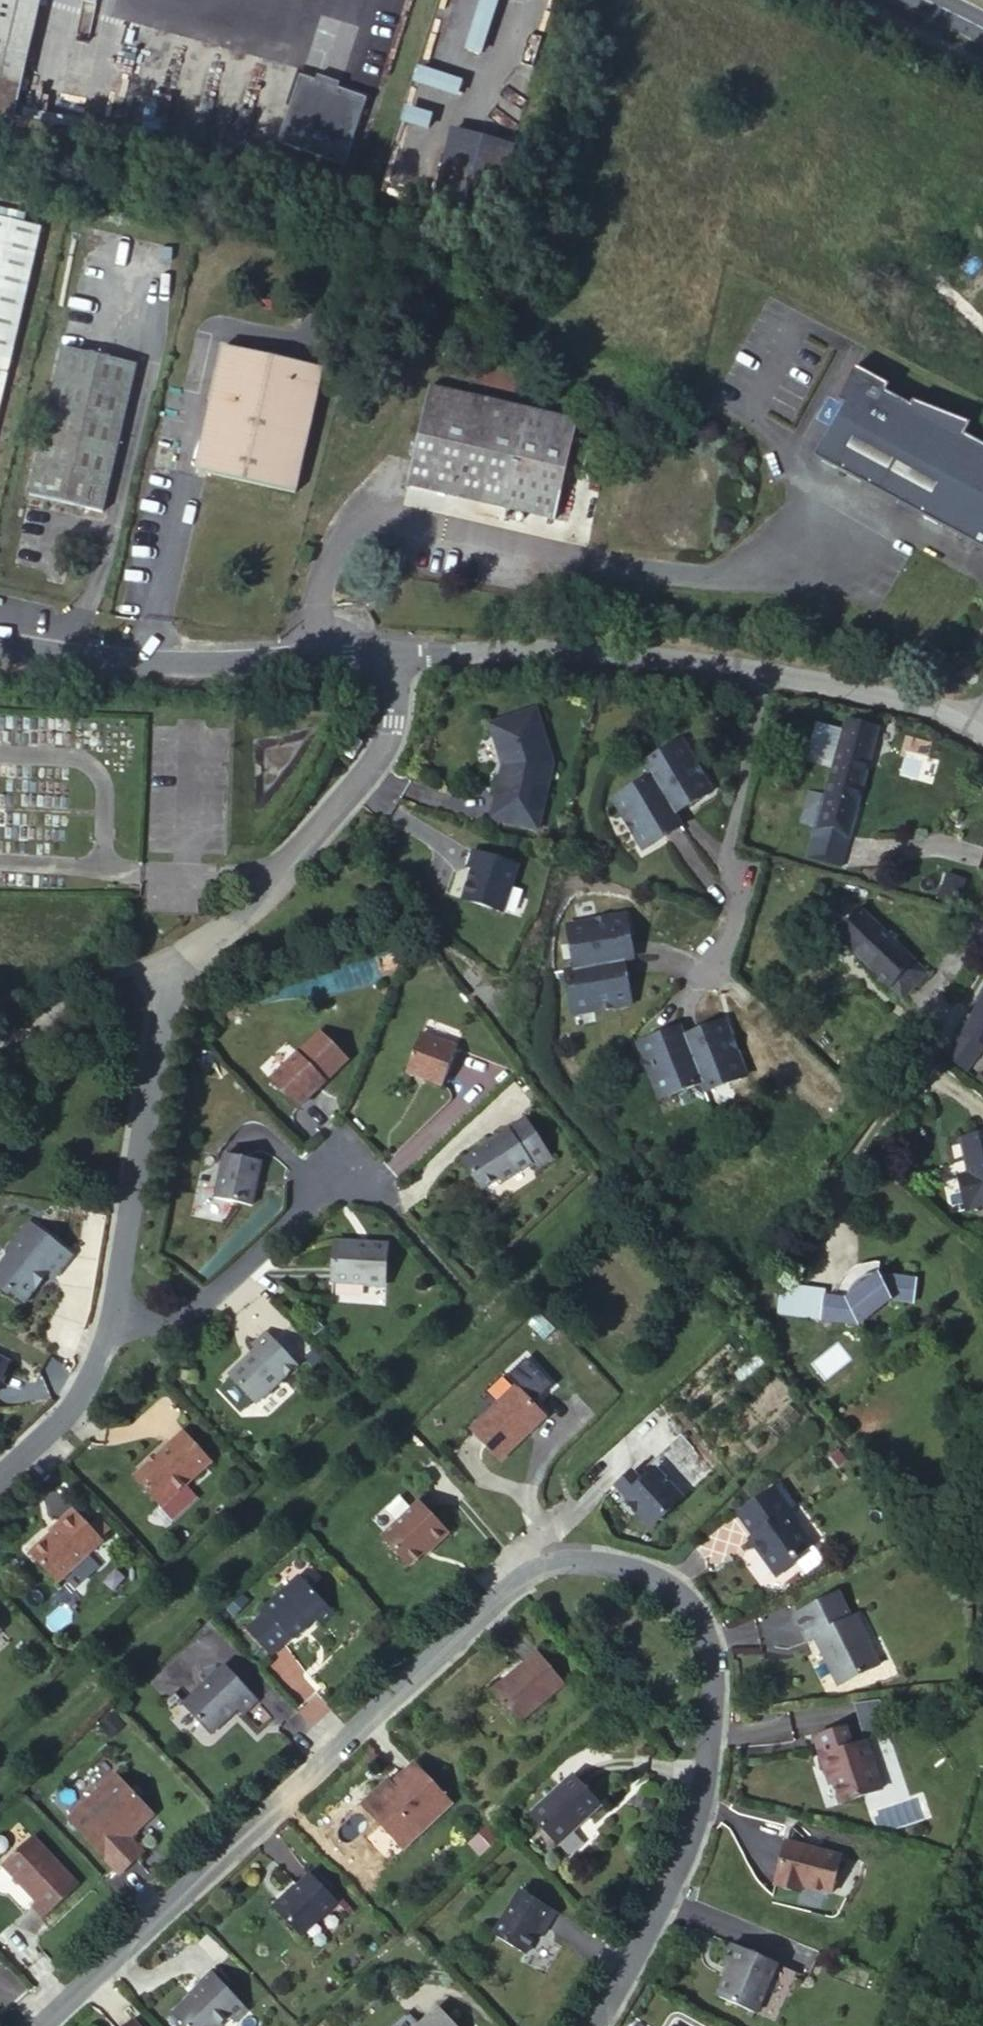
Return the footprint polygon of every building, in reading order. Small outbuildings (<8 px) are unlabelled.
[(22,0),(0,0),(0,96),(22,0)] [(480,64),(503,0),(455,0),(438,48),(480,64)] [(415,89),(459,103),(464,86),(421,72),(415,89)] [(368,124),(298,106),(281,177),(349,194),(368,124)] [(404,127),(429,136),(434,121),(409,113),(404,127)] [(511,143),(456,128),(436,201),(492,216),(511,143)] [(0,216),(0,409),(43,226),(0,216)] [(323,366),(224,344),(214,393),(224,395),(208,471),(296,490),(323,366)] [(138,363),(65,345),(31,493),(104,510),(138,363)] [(982,551),(982,448),(975,443),(960,436),(964,426),(922,410),(920,415),(895,403),(898,397),(862,380),(845,415),(852,418),(826,473),(982,551)] [(579,422),(432,387),(408,484),(557,517),(579,422)] [(980,432),(964,426),(960,436),(975,443),(980,432)] [(308,545),(303,559),(313,563),(318,548),(308,545)] [(491,818),(537,827),(551,761),(531,707),(486,723),(501,763),(494,792),(497,792),(491,818)] [(876,728),(846,720),(827,794),(812,790),(803,822),(819,826),(816,838),(831,842),(835,831),(852,836),(860,803),(857,802),(876,728)] [(659,774),(679,808),(693,800),(695,805),(720,790),(711,775),(707,778),(685,741),(651,761),(659,774)] [(672,830),(687,821),(679,808),(659,774),(625,794),(647,830),(642,833),(651,848),(675,834),(672,830)] [(517,864),(472,848),(466,866),(471,867),(462,897),(501,910),(517,864)] [(937,900),(957,909),(968,883),(949,874),(937,900)] [(579,918),(586,959),(631,951),(640,949),(637,931),(642,931),(637,902),(619,906),(620,910),(579,918)] [(928,973),(861,907),(836,933),(904,998),(928,973)] [(586,959),(576,961),(584,1001),(625,993),(626,998),(644,994),(639,966),(634,967),(631,951),(586,959)] [(969,1036),(982,1009),(982,1007),(979,1005),(964,1033),(969,1036)] [(969,1036),(982,1043),(982,1009),(969,1036)] [(706,1075),(710,1084),(747,1070),(732,1030),(736,1029),(730,1012),(703,1022),(705,1027),(690,1033),(706,1075)] [(667,1091),(706,1075),(690,1033),(686,1024),(670,1030),(668,1025),(641,1036),(648,1052),(652,1051),(667,1091)] [(439,1082),(449,1044),(416,1034),(405,1072),(439,1082)] [(265,1078),(293,1110),(325,1084),(296,1051),(265,1078)] [(531,1160),(548,1148),(518,1103),(486,1123),(484,1129),(455,1146),(474,1177),(488,1166),(493,1176),(525,1151),(531,1160)] [(969,1168),(976,1196),(981,1195),(982,1202),(982,1127),(965,1131),(973,1167),(969,1168)] [(209,1197),(247,1206),(257,1163),(220,1154),(209,1197)] [(976,1196),(969,1168),(964,1169),(971,1197),(976,1196)] [(971,1197),(973,1205),(982,1203),(982,1202),(981,1195),(976,1196),(971,1197)] [(18,1217),(1,1239),(0,1241),(0,1284),(10,1292),(18,1291),(36,1270),(41,1274),(59,1252),(18,1217)] [(316,1274),(373,1277),(375,1238),(345,1236),(345,1233),(316,1230),(316,1274)] [(849,1286),(845,1301),(857,1305),(858,1303),(860,1301),(861,1299),(861,1298),(862,1296),(863,1295),(864,1294),(865,1292),(867,1291),(868,1291),(870,1289),(872,1288),(874,1287),(877,1286),(879,1286),(881,1285),(883,1285),(886,1285),(888,1285),(890,1285),(893,1273),(875,1270),(849,1286)] [(857,1305),(845,1301),(834,1298),(827,1321),(863,1330),(900,1310),(919,1315),(924,1294),(890,1285),(888,1285),(886,1285),(883,1285),(881,1285),(879,1286),(877,1286),(874,1287),(872,1288),(870,1289),(868,1291),(867,1291),(865,1292),(864,1294),(863,1295),(862,1296),(861,1298),(861,1299),(860,1301),(858,1303),(857,1305)] [(242,1396),(283,1359),(251,1325),(240,1336),(245,1341),(216,1367),(242,1396)] [(459,1423),(489,1455),(518,1429),(512,1422),(531,1406),(506,1380),(459,1423)] [(147,1502),(199,1453),(173,1424),(121,1471),(147,1502)] [(616,1493),(639,1517),(675,1485),(652,1458),(635,1473),(625,1461),(607,1477),(619,1488),(616,1493)] [(790,1550),(811,1536),(787,1502),(782,1506),(766,1483),(733,1506),(748,1530),(743,1534),(765,1566),(779,1569),(795,1559),(790,1550)] [(415,1558),(443,1532),(412,1499),(373,1537),(396,1562),(409,1552),(415,1558)] [(48,1578),(93,1539),(62,1503),(45,1517),(50,1523),(22,1549),(48,1578)] [(311,1623),(325,1609),(289,1571),(252,1603),(257,1609),(236,1628),(261,1655),(282,1635),(285,1638),(306,1616),(311,1623)] [(839,1675),(880,1658),(870,1637),(875,1634),(861,1606),(852,1611),(838,1583),(792,1605),(806,1632),(817,1627),(839,1675)] [(515,1721),(562,1681),(535,1647),(488,1687),(515,1721)] [(237,1714),(253,1700),(220,1663),(180,1699),(206,1728),(230,1705),(237,1714)] [(848,1800),(888,1791),(877,1739),(861,1742),(856,1722),(824,1731),(834,1772),(841,1770),(848,1800)] [(401,1845),(449,1801),(414,1762),(392,1784),(384,1776),(360,1800),(401,1845)] [(603,1798),(601,1796),(576,1767),(527,1810),(552,1840),(603,1798)] [(122,1837),(150,1815),(115,1777),(94,1797),(87,1789),(60,1814),(114,1872),(135,1852),(122,1837)] [(480,1854),(498,1834),(485,1822),(467,1842),(480,1854)] [(75,1887),(26,1834),(0,1858),(0,1865),(31,1899),(25,1904),(39,1920),(75,1887)] [(825,1899),(839,1860),(784,1838),(766,1885),(793,1895),(796,1888),(825,1899)] [(298,1932),(336,1898),(311,1873),(290,1893),(285,1886),(269,1901),(298,1932)] [(552,1913),(517,1890),(489,1934),(521,1954),(540,1924),(543,1926),(552,1913)] [(765,2022),(791,1974),(728,1940),(718,1958),(726,1962),(709,1992),(765,2022)] [(245,2006),(206,1965),(193,1977),(199,1983),(169,2010),(185,2025),(208,2025),(224,2011),(232,2018),(245,2006)] [(410,2025),(450,2025),(431,2006),(410,2025)] [(384,2025),(410,2025),(412,2023),(400,2011),(384,2025)] [(128,2017),(118,2025),(136,2025),(128,2017)]
